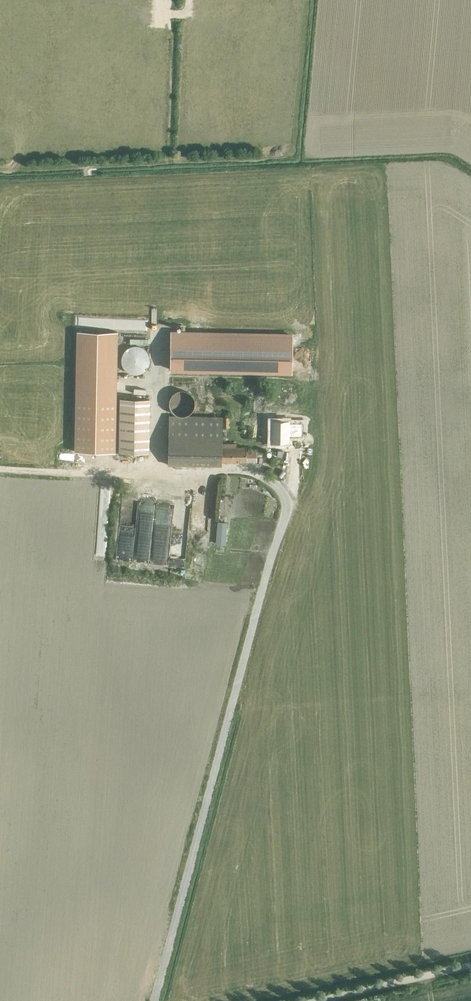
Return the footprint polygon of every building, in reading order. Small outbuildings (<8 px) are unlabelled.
[(117,332),(77,331),(75,451),(115,452),(117,332)] [(292,335),(170,332),(169,368),(292,371),(292,335)] [(234,397),(234,385),(220,385),(220,397),(234,397)] [(194,403),(195,401),(195,398),(194,396),(193,394),(191,391),(189,389),(186,388),(182,387),(179,387),(176,388),(174,389),(172,391),(170,393),(169,395),(168,398),(167,400),(168,403),(168,405),(170,408),(171,410),(175,413),(177,414),(180,414),(182,414),(185,414),(187,413),(190,411),(192,408),(194,406),(194,403)] [(119,399),(117,453),(148,453),(149,399),(119,399)] [(256,462),(257,451),(247,451),(247,446),(235,446),(235,443),(221,442),(222,417),(168,416),(167,465),(220,466),(220,462),(256,462)] [(274,439),(290,439),(290,433),(304,434),(304,422),(290,422),(290,420),(275,420),(274,439)]
